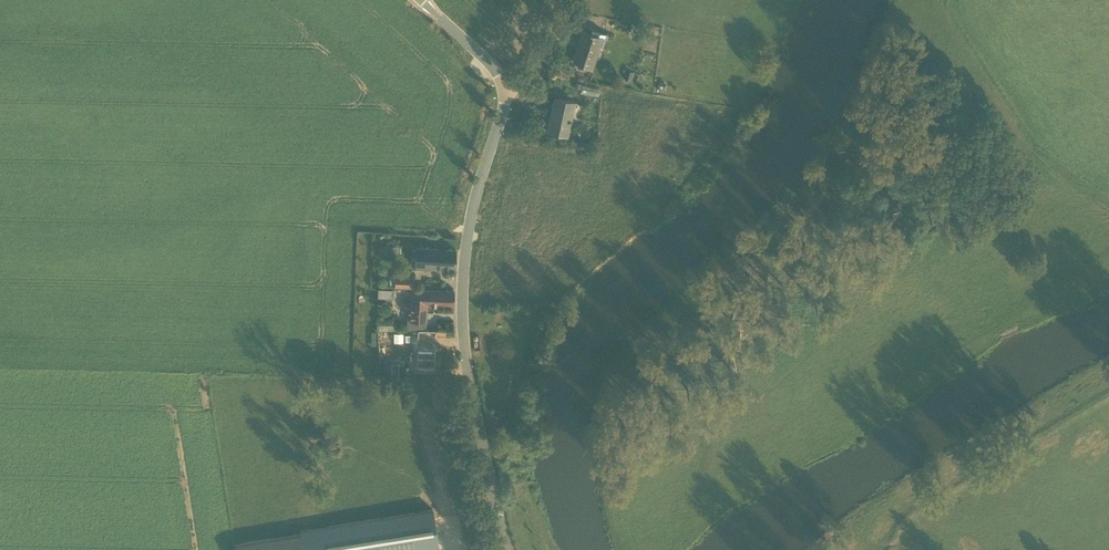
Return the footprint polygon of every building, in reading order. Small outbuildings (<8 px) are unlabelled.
[(606,34),(592,29),(591,34),(584,32),(574,62),(592,68),(603,38),(604,38),(606,34)] [(635,72),(628,70),(625,79),(632,81),(635,72)] [(667,83),(660,82),(659,89),(665,91),(667,83)] [(599,95),(601,88),(583,84),(581,91),(599,95)] [(576,102),(555,98),(548,132),(569,136),(576,102)] [(456,250),(416,248),(416,249),(412,249),(411,264),(415,264),(415,266),(418,266),(456,268),(456,250)] [(414,276),(396,275),(395,287),(414,287),(414,276)] [(394,297),(394,288),(378,288),(378,296),(394,297)] [(454,291),(412,290),(411,312),(408,312),(408,320),(411,320),(427,321),(427,305),(454,306),(454,291)] [(419,330),(419,331),(418,344),(418,367),(435,367),(437,335),(438,330),(419,330)] [(385,363),(385,377),(405,377),(405,363),(385,363)] [(304,549),(415,549),(440,546),(434,509),(301,530),(301,534),(304,549)]
